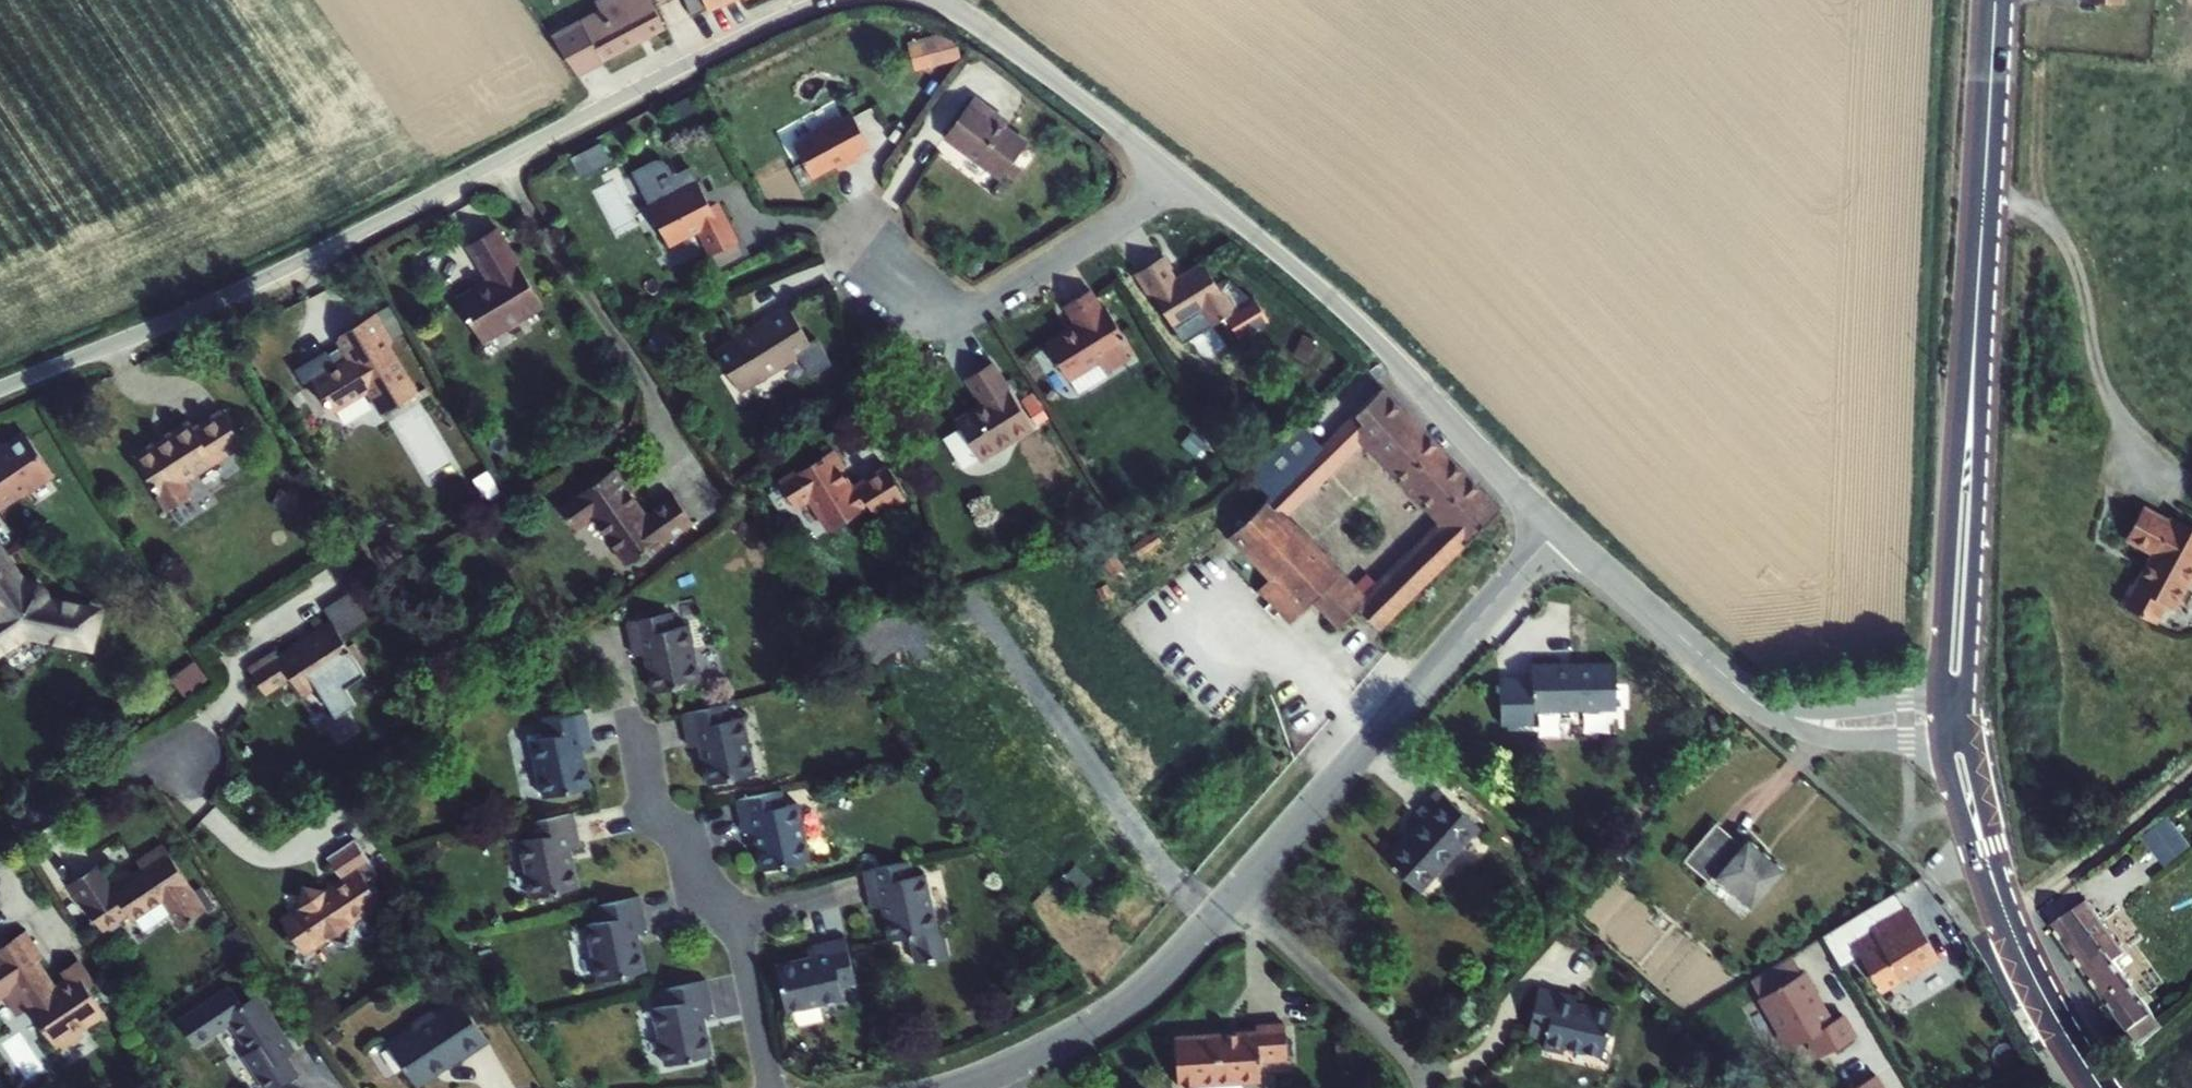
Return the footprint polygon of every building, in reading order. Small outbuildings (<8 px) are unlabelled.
[(665,30),(649,0),(607,0),(597,6),(599,10),(551,36),(574,78),(665,30)] [(731,0),(686,0),(693,16),(731,0)] [(1025,140),(992,117),(995,113),(971,96),(944,135),(999,175),(1025,140)] [(822,132),(794,147),(812,179),(844,162),(847,166),(858,160),(855,156),(870,148),(852,117),(839,123),(837,119),(820,129),(822,132)] [(586,174),(615,160),(607,142),(577,156),(586,174)] [(677,191),(648,206),(669,247),(697,232),(709,257),(738,242),(718,204),(710,208),(705,197),(692,173),(673,182),(677,191)] [(713,193),(705,197),(710,208),(718,204),(713,193)] [(1165,254),(1162,256),(1170,269),(1173,266),(1165,254)] [(1162,256),(1136,273),(1152,296),(1156,294),(1176,325),(1204,308),(1214,325),(1229,315),(1240,332),(1269,314),(1256,293),(1252,294),(1251,293),(1231,279),(1229,278),(1226,278),(1218,283),(1205,262),(1177,279),(1170,269),(1162,256)] [(456,300),(498,369),(526,353),(509,325),(542,305),(512,257),(485,274),(489,280),(456,300)] [(1082,394),(1113,375),(1110,370),(1136,354),(1128,343),(1133,339),(1111,304),(1107,307),(1094,287),(1068,304),(1080,324),(1050,343),(1082,394)] [(762,323),(714,353),(739,393),(760,380),(758,376),(780,363),(783,367),(798,358),(802,365),(815,357),(809,346),(810,345),(786,306),(760,322),(762,323)] [(313,383),(330,411),(367,389),(382,414),(415,394),(385,345),(389,343),(372,316),(344,334),(358,356),(337,368),(313,383)] [(328,355),(337,368),(358,356),(344,334),(337,337),(342,346),(328,355)] [(1032,428),(992,364),(967,379),(983,405),(956,422),(960,428),(945,438),(960,463),(976,453),(980,460),(1032,428)] [(1323,446),(1270,497),(1233,533),(1275,576),(1262,589),(1293,621),(1305,609),(1342,573),(1284,517),(1364,438),(1372,430),(1381,440),(1409,413),(1383,387),(1323,446)] [(183,482),(242,444),(221,413),(194,430),(190,423),(172,434),(175,438),(156,450),(154,446),(135,458),(169,509),(192,495),(183,482)] [(1423,429),(1409,413),(1381,440),(1372,430),(1364,438),(1388,463),(1423,429)] [(1245,472),(1247,473),(1300,422),(1298,420),(1245,472)] [(1300,422),(1247,473),(1270,497),(1323,446),(1300,422)] [(1379,628),(1502,509),(1423,429),(1388,463),(1445,520),(1452,528),(1447,534),(1439,526),(1380,584),(1370,573),(1356,587),(1354,585),(1328,610),(1342,624),(1359,607),(1379,628)] [(19,497),(21,499),(51,477),(24,438),(0,455),(0,510),(19,497)] [(832,452),(779,485),(794,509),(809,499),(830,532),(864,511),(863,508),(868,505),(875,515),(903,498),(886,469),(852,491),(840,472),(843,470),(832,452)] [(614,470),(558,508),(574,530),(592,518),(625,565),(663,539),(665,542),(693,524),(674,496),(645,516),(629,494),(631,493),(614,470)] [(2124,537),(2150,551),(2144,563),(2146,564),(2138,579),(2136,577),(2132,585),(2129,583),(2119,602),(2152,621),(2163,601),(2172,606),(2185,582),(2187,583),(2191,573),(2191,527),(2170,515),(2168,521),(2140,506),(2124,537)] [(1445,520),(1439,526),(1447,534),(1452,528),(1445,520)] [(27,632),(90,646),(97,612),(47,601),(47,597),(46,593),(44,589),(41,586),(33,584),(25,586),(0,550),(0,650),(27,632)] [(1342,573),(1305,609),(1330,635),(1342,624),(1328,610),(1354,585),(1342,573)] [(672,613),(627,623),(634,656),(644,654),(653,694),(700,683),(688,627),(676,629),(672,613)] [(330,620),(309,634),(312,638),(301,645),(298,641),(275,656),(272,652),(246,669),(265,697),(292,680),(301,695),(330,676),(336,684),(362,668),(330,620)] [(1532,678),(1501,678),(1502,724),(1535,723),(1535,709),(1617,708),(1616,663),(1532,664),(1532,678)] [(726,704),(683,713),(690,747),(700,745),(708,785),(755,775),(742,717),(730,720),(726,704)] [(590,747),(583,713),(539,723),(542,738),(530,740),(543,799),(589,788),(581,749),(590,747)] [(784,804),(781,789),(736,798),(744,833),(754,831),(763,871),(809,861),(796,801),(784,804)] [(1480,826),(1441,791),(1422,812),(1419,814),(1424,819),(1388,859),(1421,889),(1480,826)] [(532,899),(578,889),(570,850),(580,848),(572,814),(529,823),(533,838),(519,841),(532,899)] [(2148,835),(2172,864),(2191,847),(2191,837),(2172,814),(2148,835)] [(1783,871),(1745,838),(1741,843),(1717,823),(1685,860),(1708,881),(1713,875),(1751,908),(1783,871)] [(377,875),(353,839),(326,858),(341,880),(338,893),(303,886),(299,906),(288,913),(282,941),(294,943),(300,952),(323,936),(326,939),(328,938),(344,942),(348,924),(350,922),(349,920),(378,900),(366,883),(377,875)] [(97,867),(67,887),(81,908),(84,906),(102,933),(106,930),(109,934),(119,927),(117,924),(129,915),(133,922),(162,902),(180,929),(206,912),(160,844),(134,862),(143,874),(130,883),(126,877),(111,888),(97,867)] [(907,860),(863,870),(871,903),(880,901),(889,941),(909,937),(914,964),(946,956),(941,930),(936,931),(923,874),(911,875),(907,860)] [(1911,910),(1907,904),(1906,905),(1897,890),(1825,934),(1844,968),(1865,955),(1886,989),(1905,978),(1905,979),(1940,957),(1916,919),(1911,910)] [(598,983),(646,972),(637,932),(646,930),(639,898),(596,907),(599,922),(585,925),(598,983)] [(2051,927),(2137,1039),(2161,1021),(2115,962),(2126,953),(2085,901),(2051,927)] [(1914,908),(1911,910),(1916,919),(1920,916),(1914,908)] [(76,974),(53,989),(36,964),(42,960),(24,932),(0,948),(0,965),(10,981),(17,977),(34,1004),(29,1008),(55,1047),(103,1014),(76,974)] [(812,957),(774,965),(785,1013),(840,1001),(837,988),(854,984),(845,939),(810,946),(812,957)] [(1793,954),(1758,975),(1797,1043),(1815,1033),(1827,1053),(1858,1035),(1845,1013),(1834,1019),(1806,970),(1804,971),(1793,954)] [(664,1067),(711,1056),(703,1018),(711,1016),(704,982),(662,991),(665,1006),(651,1009),(664,1067)] [(267,990),(249,1000),(240,983),(184,1012),(201,1045),(235,1028),(266,1087),(282,1087),(310,1074),(267,990)] [(1603,1058),(1614,1010),(1576,1001),(1578,997),(1539,988),(1528,1035),(1546,1039),(1543,1048),(1565,1053),(1566,1050),(1603,1058)] [(416,1022),(414,1027),(388,1044),(416,1086),(450,1064),(449,1062),(460,1055),(462,1058),(488,1041),(459,998),(435,1014),(429,1013),(416,1022)] [(1258,1030),(1251,1031),(1177,1036),(1180,1084),(1262,1078),(1261,1059),(1288,1057),(1286,1023),(1257,1025),(1258,1030)] [(1878,1075),(1856,1087),(1885,1087),(1878,1075)]
